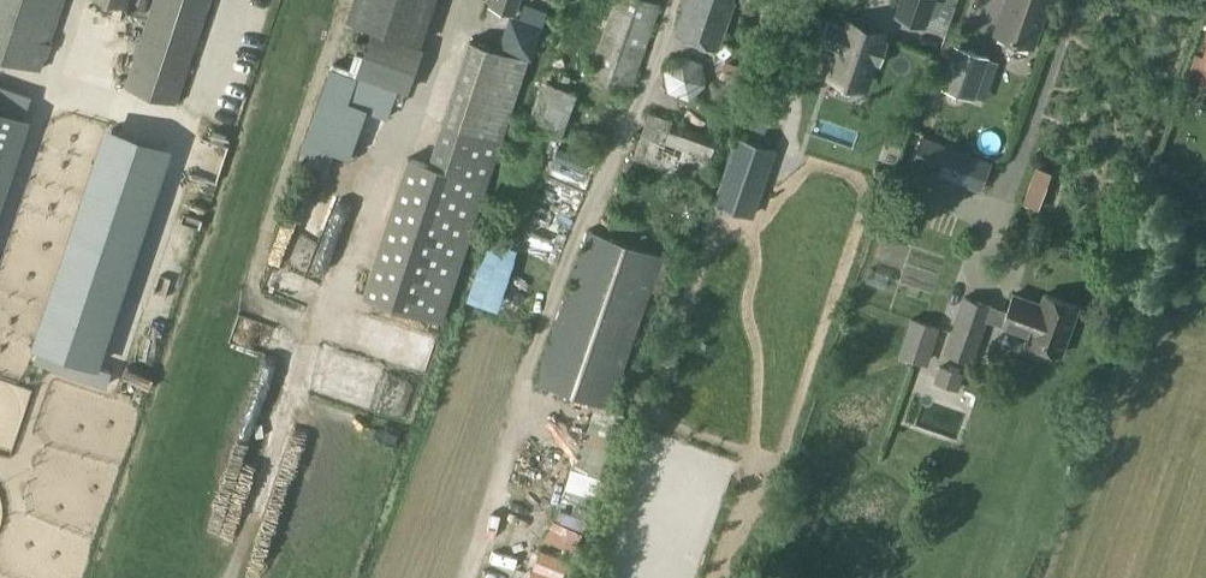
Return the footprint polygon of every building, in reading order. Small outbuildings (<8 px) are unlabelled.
[(42,70),(66,0),(0,0),(0,56),(42,70)] [(178,103),(212,0),(154,0),(126,85),(178,103)] [(348,18),(374,27),(423,43),(437,0),(354,0),(348,18)] [(489,5),(516,14),(520,0),(491,0),(489,5)] [(655,0),(616,0),(588,78),(629,93),(662,2),(655,0)] [(676,32),(719,48),(736,0),(687,0),(676,32)] [(899,9),(897,14),(926,24),(934,0),(902,0),(899,9)] [(1007,1),(1044,14),(1049,0),(1007,0),(1007,1)] [(996,32),(1034,45),(1044,14),(1007,1),(996,32)] [(499,29),(504,48),(524,54),(528,51),(536,41),(532,19),(514,13),(499,29)] [(820,42),(845,51),(836,76),(861,85),(870,59),(881,63),(890,38),(878,34),(880,30),(854,21),(852,25),(828,17),(820,42)] [(342,70),(332,66),(301,152),(323,160),(328,147),(335,150),(353,104),(385,115),(395,87),(408,92),(425,46),(374,27),(357,75),(342,70)] [(429,161),(408,154),(363,294),(441,321),(511,113),(530,57),(470,38),(429,161)] [(955,42),(939,86),(976,98),(984,75),(992,54),(955,42)] [(682,53),(665,68),(669,90),(690,99),(707,83),(703,61),(682,53)] [(1205,87),(1205,55),(1204,55),(1196,84),(1205,87)] [(547,79),(537,104),(530,126),(560,137),(567,118),(576,92),(547,79)] [(695,127),(650,111),(634,157),(702,181),(710,157),(719,138),(695,127)] [(992,159),(924,133),(913,161),(980,188),(992,159)] [(740,138),(716,206),(752,218),(775,150),(740,138)] [(1024,201),(1044,208),(1057,171),(1037,164),(1024,201)] [(536,381),(611,407),(664,254),(589,228),(536,381)] [(1081,304),(1044,292),(1041,300),(1012,290),(1005,310),(993,306),(994,304),(964,294),(944,351),(974,361),(983,334),(990,317),(1003,322),(1001,325),(1028,335),(1026,341),(1064,355),(1081,304)] [(928,364),(941,326),(915,317),(902,354),(928,364)] [(935,380),(959,389),(965,373),(941,364),(935,380)]
